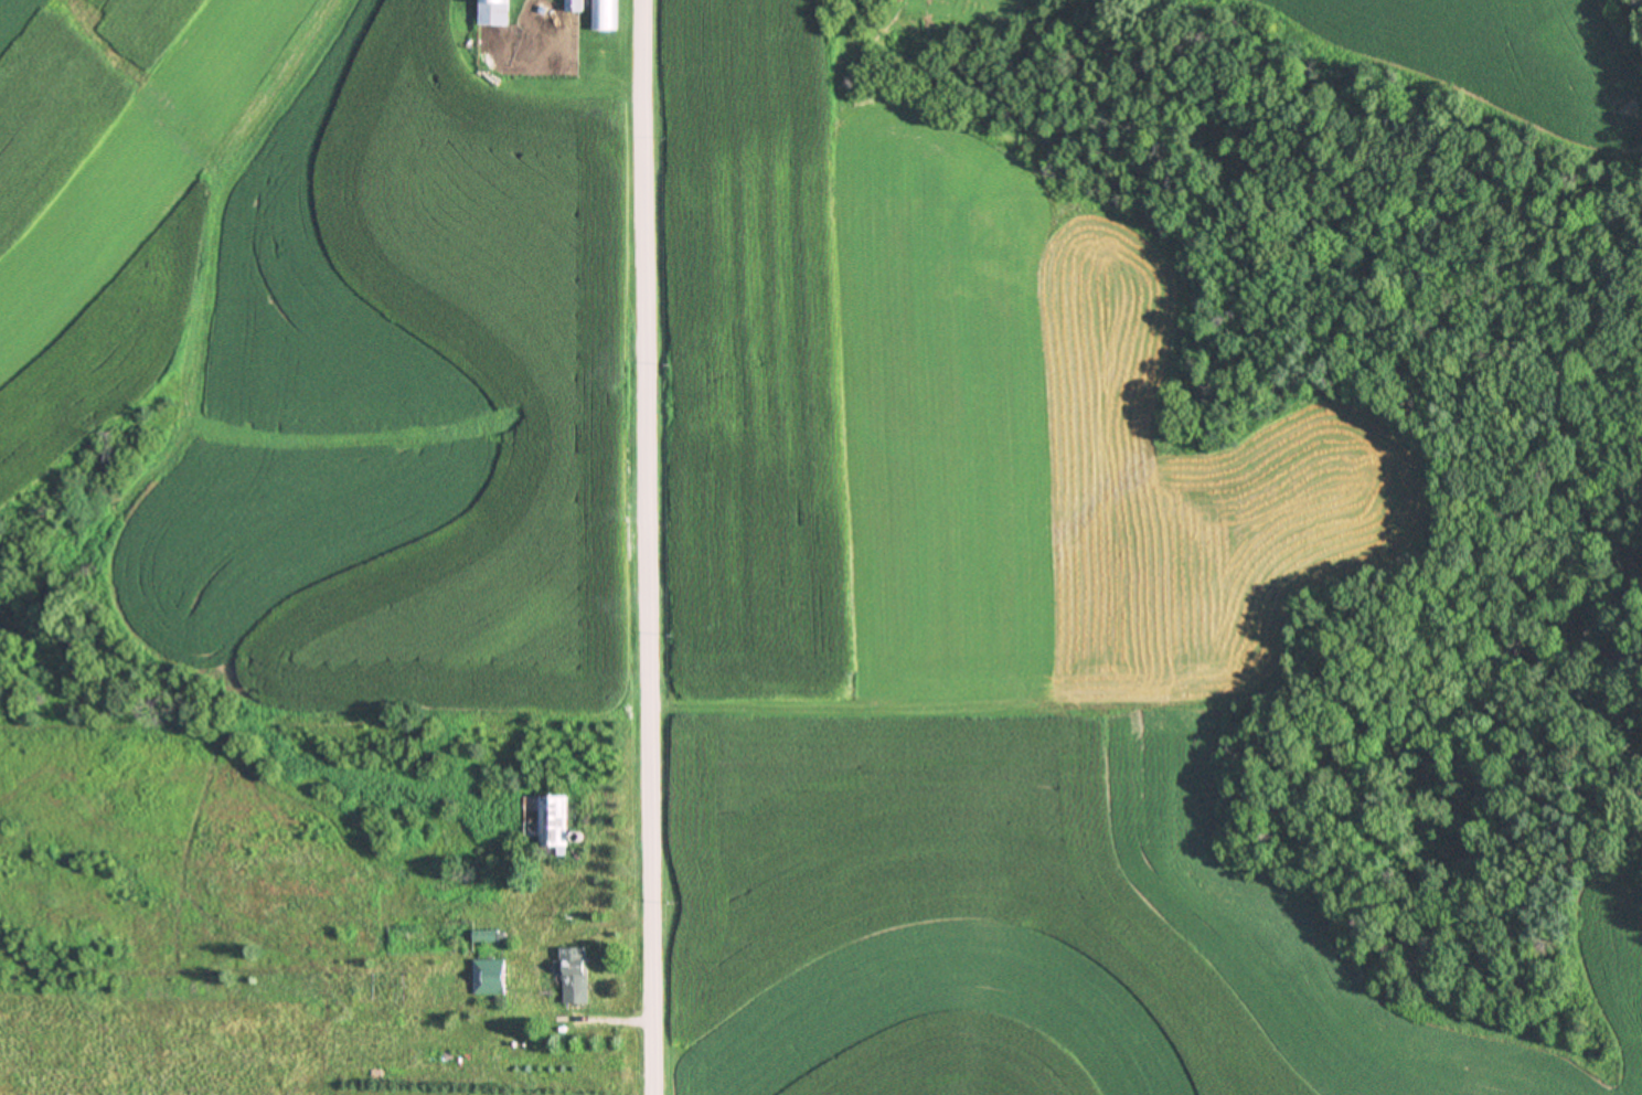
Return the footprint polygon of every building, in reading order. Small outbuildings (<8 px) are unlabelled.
[(480,24),(510,25),(510,0),(480,0),(480,24)] [(568,11),(585,11),(585,0),(568,0),(568,11)] [(591,30),(616,30),(616,0),(591,0),(591,30)] [(567,793),(524,794),(525,834),(541,834),(541,846),(568,845),(567,793)] [(589,946),(562,946),(562,960),(556,960),(556,972),(565,972),(565,1002),(589,1002),(589,946)] [(507,958),(474,958),(474,994),(507,994),(507,958)]
